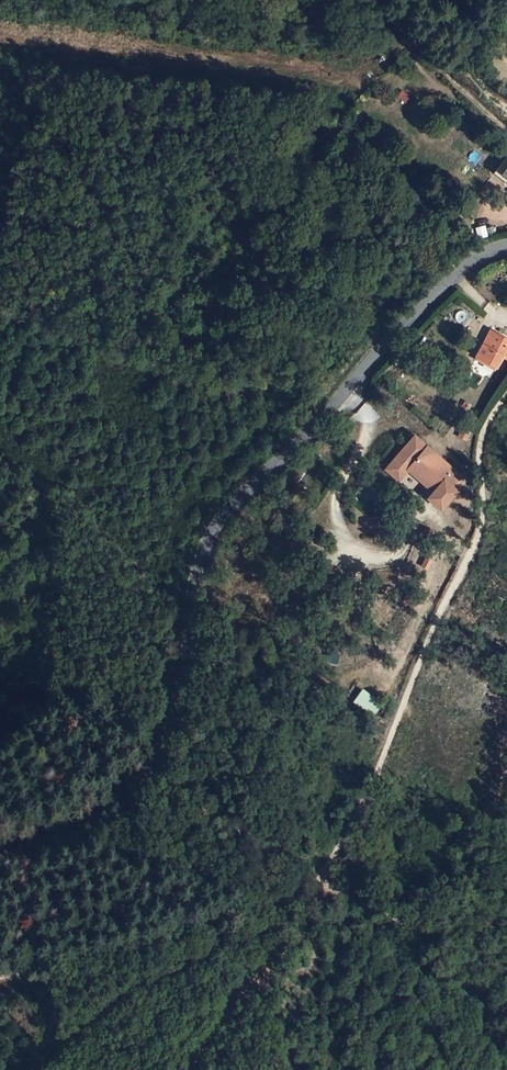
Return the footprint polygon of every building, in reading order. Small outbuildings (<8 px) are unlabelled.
[(494,175),(502,181),(505,176),(506,173),(506,156),(494,175)] [(493,343),(497,335),(492,332),(487,340),(493,343)] [(484,345),(504,356),(506,358),(506,339),(497,335),(493,343),(487,340),(484,345)] [(497,367),(504,356),(484,345),(478,357),(497,367)] [(417,439),(389,473),(399,482),(411,468),(439,492),(437,495),(432,501),(444,512),(460,494),(455,489),(463,479),(417,439)] [(411,468),(399,482),(402,484),(411,473),(437,495),(439,492),(411,468)] [(350,703),(372,716),(380,703),(358,690),(350,703)]
